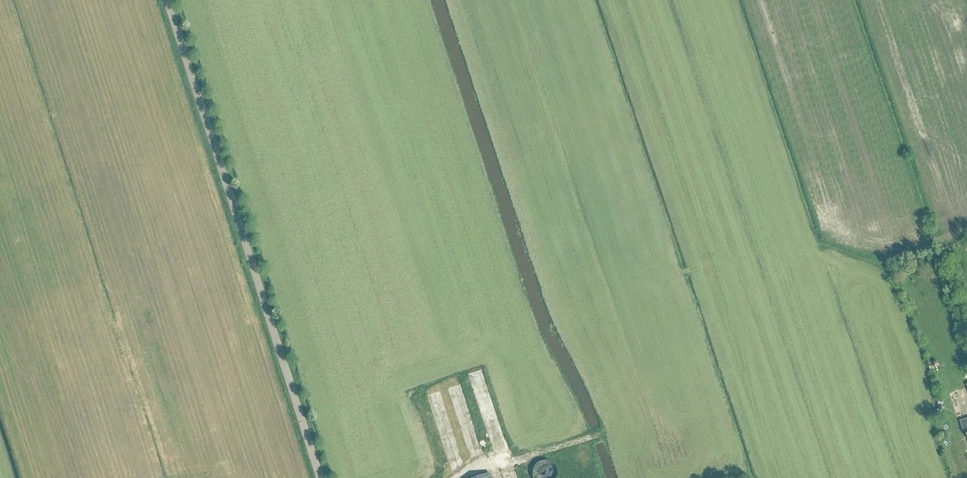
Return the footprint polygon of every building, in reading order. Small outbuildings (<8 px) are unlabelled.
[(421,398),(414,399),(416,406),(423,404),(421,398)] [(412,419),(417,417),(412,406),(407,407),(412,419)] [(544,474),(558,464),(551,454),(537,463),(544,474)]
